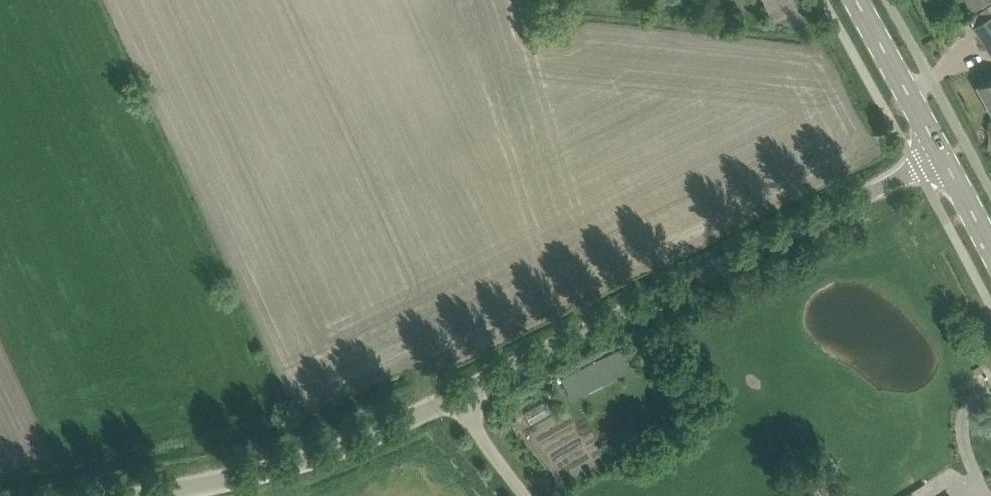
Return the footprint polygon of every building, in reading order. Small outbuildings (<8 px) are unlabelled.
[(974,11),(990,0),(966,0),(974,11)] [(974,26),(975,27),(982,38),(990,52),(990,15),(976,25),(974,26)] [(978,86),(990,111),(990,79),(978,86)] [(566,386),(575,402),(637,369),(628,353),(566,386)]
